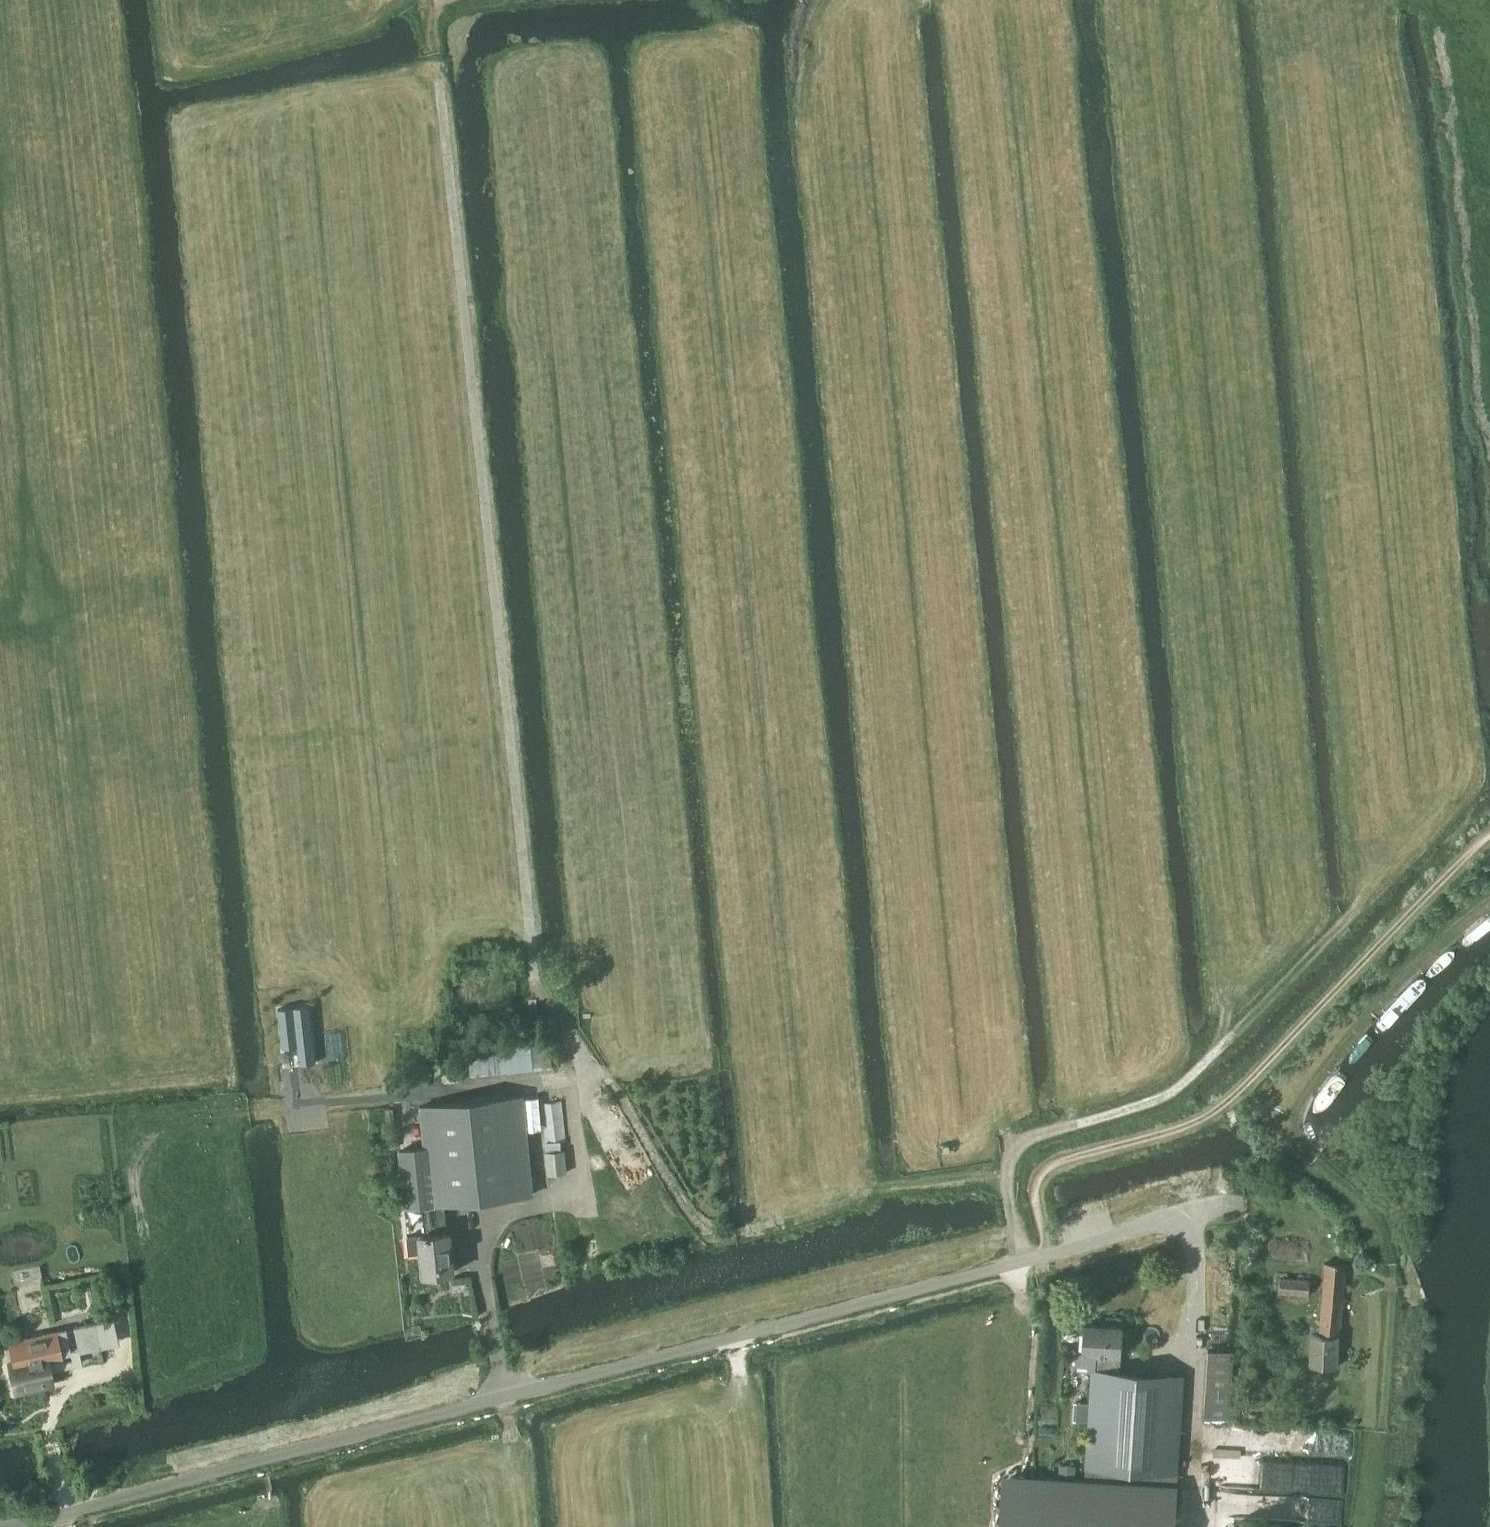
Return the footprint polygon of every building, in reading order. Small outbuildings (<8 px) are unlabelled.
[(551,1033),(468,1041),(471,1075),(555,1066),(551,1033)] [(448,1232),(445,1204),(534,1194),(524,1094),(420,1105),(424,1147),(404,1149),(411,1210),(423,1208),(426,1234),(407,1236),(409,1253),(422,1252),(424,1275),(455,1271),(451,1232),(448,1232)] [(566,1150),(546,1152),(548,1175),(569,1173),(566,1150)] [(1338,1367),(1346,1265),(1326,1263),(1320,1336),(1313,1335),(1310,1364),(1338,1367)] [(1309,1295),(1310,1279),(1281,1277),(1280,1293),(1309,1295)] [(96,1323),(75,1327),(80,1350),(100,1346),(96,1323)] [(1077,1350),(1077,1364),(1089,1365),(1089,1369),(1093,1369),(1093,1370),(1095,1371),(1118,1372),(1119,1356),(1121,1356),(1122,1353),(1125,1353),(1128,1351),(1129,1336),(1126,1333),(1123,1333),(1123,1327),(1086,1325),(1084,1350),(1077,1350)] [(22,1360),(9,1363),(15,1391),(52,1383),(49,1368),(48,1361),(61,1358),(61,1357),(71,1354),(65,1329),(17,1340),(22,1360)] [(1231,1419),(1234,1349),(1209,1348),(1205,1417),(1231,1419)] [(1093,1370),(1086,1467),(1178,1473),(1185,1376),(1118,1372),(1095,1371),(1093,1370)] [(1178,1473),(1087,1467),(1086,1480),(1034,1477),(1014,1476),(1003,1483),(1000,1526),(1176,1526),(1178,1486),(1179,1473),(1178,1473)]
